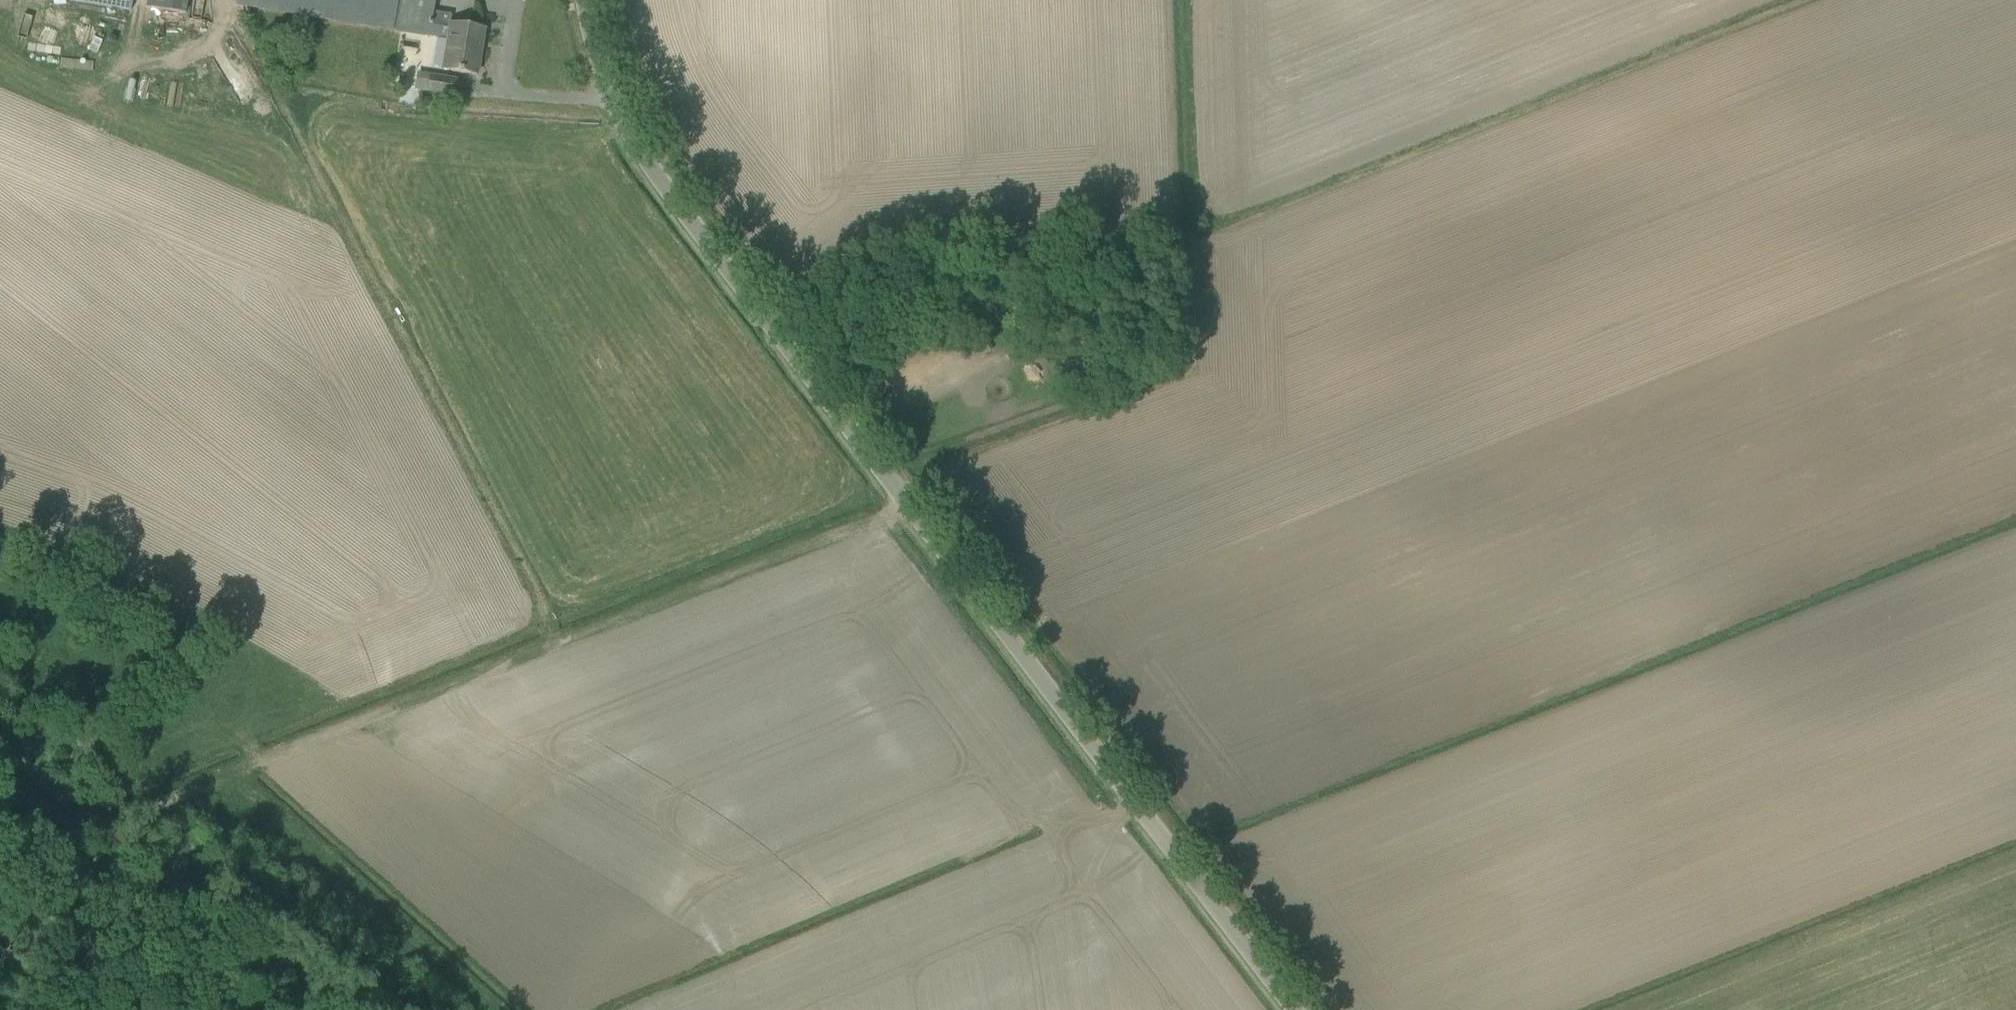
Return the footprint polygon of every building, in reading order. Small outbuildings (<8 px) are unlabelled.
[(128,11),(130,0),(59,0),(128,11)] [(185,13),(187,0),(146,0),(145,7),(185,13)] [(431,67),(476,75),(483,29),(430,21),(433,0),(235,0),(234,4),(436,37),(431,67)] [(426,92),(454,97),(457,80),(429,75),(426,92)]
